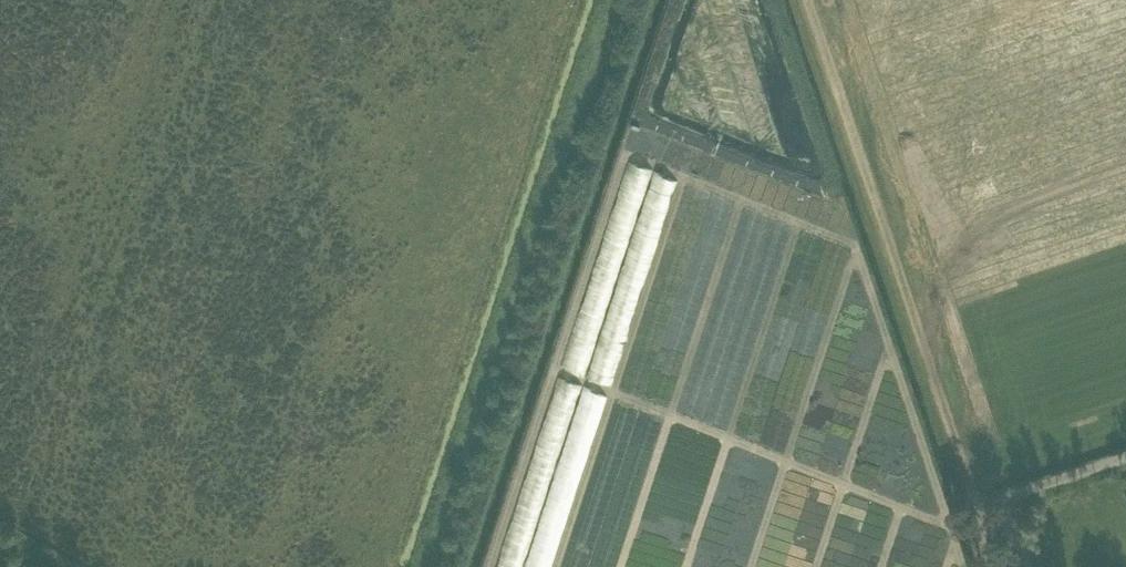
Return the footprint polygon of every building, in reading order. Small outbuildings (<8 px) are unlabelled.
[(816,197),(822,180),(752,156),(748,167),(783,179),(781,185),(791,188),(783,210),(828,225),(835,203),(816,197)] [(621,160),(566,370),(613,382),(623,341),(640,331),(644,338),(653,337),(696,348),(707,341),(730,339),(724,330),(746,317),(748,306),(756,305),(760,290),(766,286),(750,282),(753,273),(728,275),(724,274),(719,265),(712,270),(690,271),(675,281),(677,297),(661,298),(662,310),(653,311),(637,321),(675,174),(621,160)]
